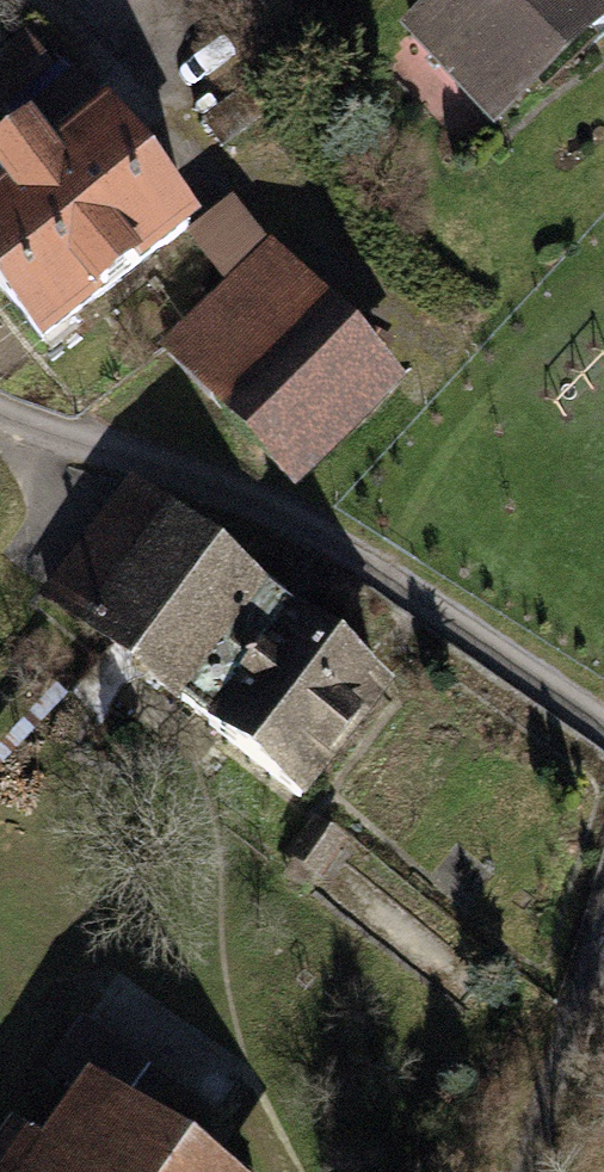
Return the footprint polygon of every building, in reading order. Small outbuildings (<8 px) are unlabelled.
[(393,41),(484,140),(603,31),(603,2),(602,0),(439,0),(393,41)] [(0,68),(0,117),(4,122),(54,86),(27,49),(0,68)] [(38,367),(196,240),(100,122),(51,161),(23,126),(0,144),(0,320),(38,367)] [(239,217),(192,260),(232,303),(160,369),(290,510),(409,401),(239,217)] [(257,609),(126,504),(43,607),(174,711),(257,609)] [(387,702),(281,623),(200,731),(306,810),(387,702)] [(347,856),(310,831),(284,870),(321,895),(347,856)] [(81,1089),(39,1152),(4,1128),(0,1134),(0,1171),(205,1171),(81,1089)]
